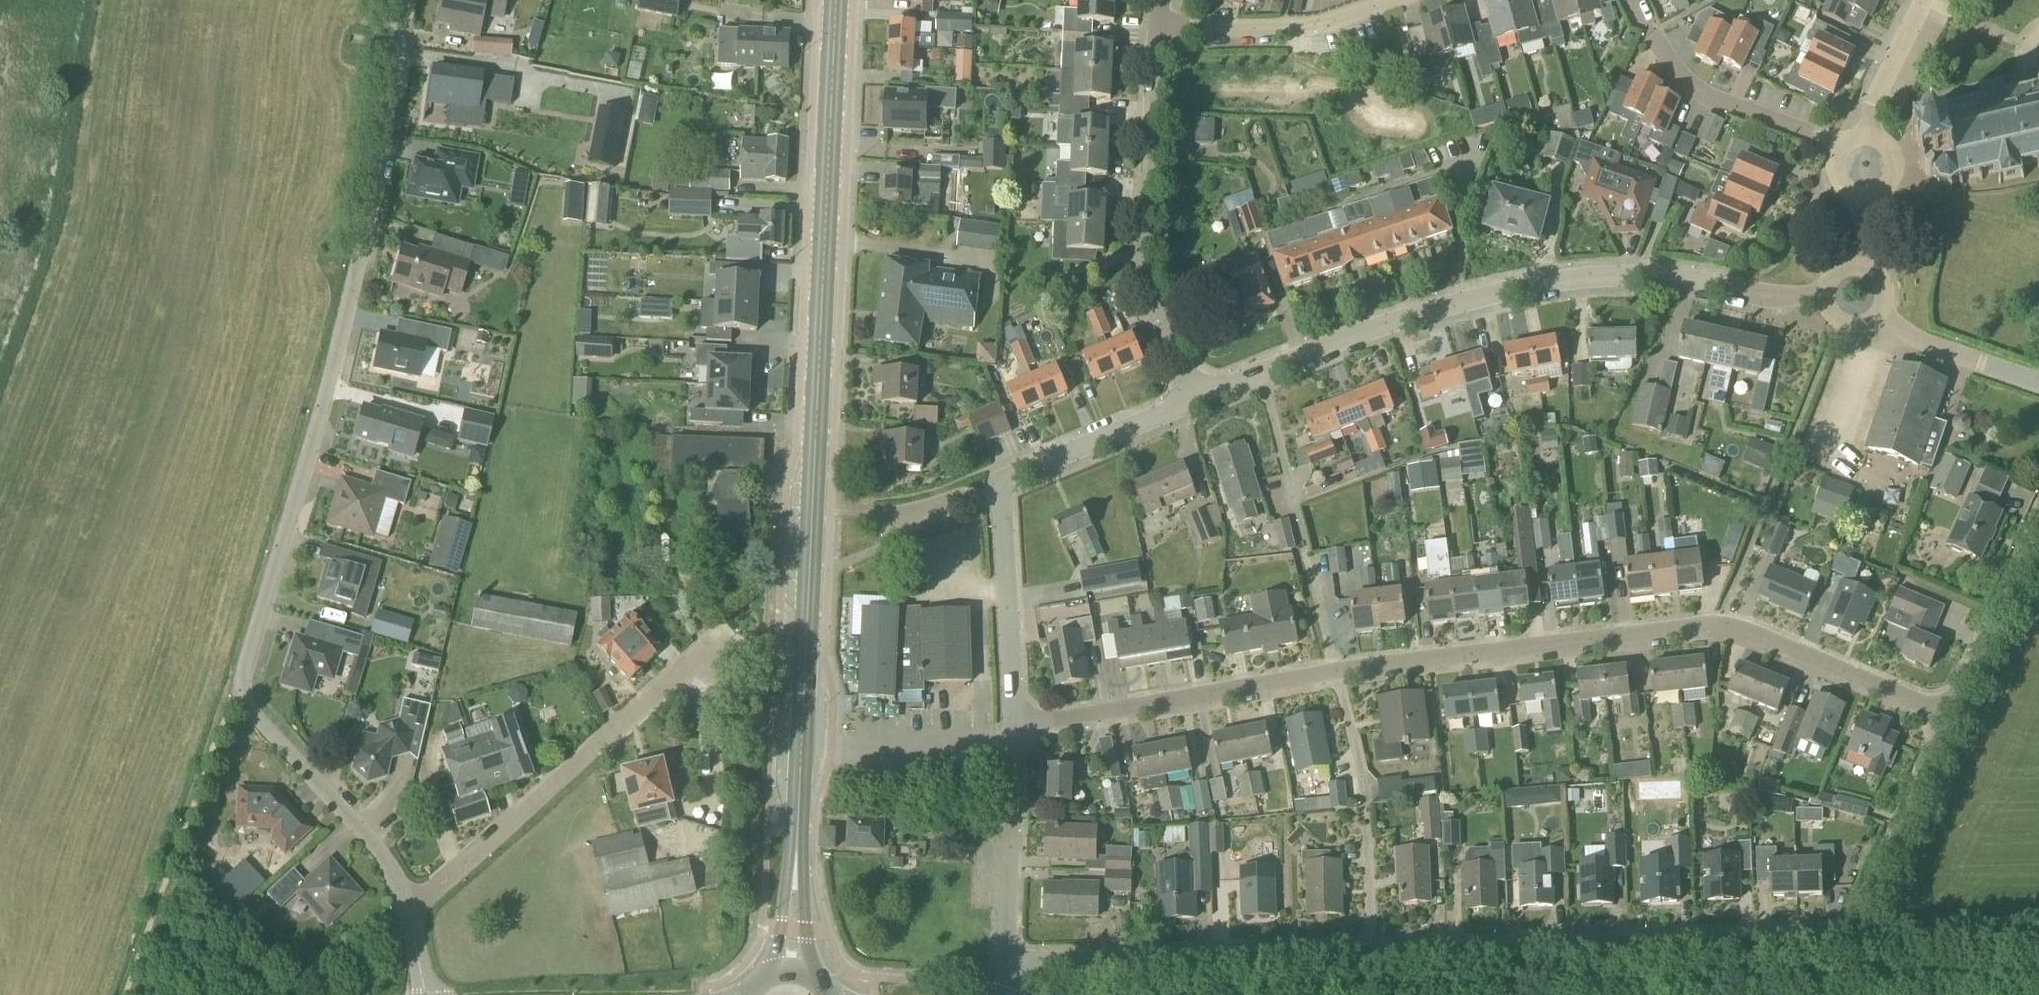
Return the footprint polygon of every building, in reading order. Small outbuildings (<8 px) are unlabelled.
[(506,0),(470,0),(469,0),(439,0),(435,23),(448,26),(447,31),(476,36),(480,18),(502,23),(506,0)] [(681,0),(640,0),(638,12),(678,20),(681,0)] [(1116,0),(1080,0),(1079,11),(1064,10),(1063,33),(1092,34),(1092,22),(1115,23),(1116,0)] [(1304,0),(1295,0),(1291,12),(1300,15),(1304,0)] [(1516,35),(1507,0),(1506,0),(1507,1),(1486,7),(1493,34),(1483,37),(1492,67),(1502,65),(1495,41),(1516,35)] [(1547,19),(1536,22),(1530,0),(1507,0),(1516,35),(1520,47),(1551,39),(1552,39),(1547,19)] [(1580,18),(1575,0),(1552,0),(1557,17),(1547,19),(1552,39),(1551,39),(1554,49),(1565,46),(1564,40),(1559,24),(1580,18)] [(1580,18),(1583,28),(1595,25),(1592,15),(1601,12),(1604,25),(1615,22),(1610,4),(1615,3),(1614,0),(1575,0),(1580,18)] [(1676,15),(1689,8),(1685,0),(1669,0),(1676,15)] [(1880,0),(1827,0),(1821,14),(1846,26),(1854,9),(1871,18),(1880,0)] [(993,20),(1008,15),(1005,3),(989,8),(993,20)] [(1492,67),(1483,37),(1482,37),(1481,33),(1471,36),(1464,9),(1442,15),(1443,19),(1452,49),(1453,49),(1473,43),(1480,71),(1492,67)] [(1733,33),(1732,33),(1721,28),(1725,18),(1710,10),(1699,16),(1693,29),(1705,35),(1695,57),(1717,68),(1720,60),(1733,33)] [(972,33),(973,15),(936,14),(936,32),(972,33)] [(1720,60),(1741,70),(1752,48),(1762,53),(1774,29),(1752,18),(1746,31),(1735,26),(1732,33),(1733,33),(1720,60)] [(1454,52),(1453,49),(1452,49),(1443,19),(1422,25),(1430,51),(1418,54),(1425,77),(1436,74),(1432,59),(1454,52)] [(890,48),(915,49),(935,50),(936,36),(916,35),(916,24),(892,22),(890,48)] [(1810,58),(1844,74),(1854,54),(1831,43),(1836,32),(1816,22),(1806,42),(1815,46),(1810,58)] [(789,70),(790,32),(740,30),(719,29),(718,54),(739,55),(739,68),(789,70)] [(1091,46),(1092,34),(1063,33),(1061,71),(1113,73),(1114,47),(1091,46)] [(913,74),(915,49),(890,48),(889,73),(913,74)] [(973,53),(957,53),(956,71),(972,71),(973,53)] [(621,56),(607,54),(605,67),(619,70),(621,56)] [(1833,96),(1844,74),(1810,58),(1804,70),(1795,65),(1785,86),(1805,95),(1810,85),(1833,96)] [(444,128),(463,131),(463,129),(471,130),(475,102),(483,103),(483,105),(509,109),(512,84),(427,71),(423,105),(446,109),(444,128)] [(1111,99),(1113,73),(1061,71),(1060,96),(1050,96),(1049,109),(1050,109),(1050,108),(1087,110),(1088,98),(1111,99)] [(1280,99),(1281,75),(1203,74),(1202,198),(1240,199),(1241,166),(1272,166),(1272,126),(1235,125),(1235,98),(1280,99)] [(1657,92),(1659,93),(1662,86),(1640,76),(1629,99),(1618,94),(1609,115),(1630,124),(1634,115),(1645,120),(1657,92)] [(2038,89),(2004,96),(2002,87),(1979,92),(1981,102),(1943,111),(1933,109),(1923,116),(1921,131),(1918,132),(1920,137),(1912,139),(1912,142),(1916,141),(1919,154),(1922,167),(1918,168),(1919,170),(1927,169),(1939,185),(1951,187),(1959,182),(1997,173),(2000,183),(2023,177),(2020,167),(2038,163),(2038,88),(2038,89)] [(955,111),(957,92),(926,90),(926,92),(886,90),(885,113),(883,114),(882,124),(884,125),(884,130),(926,133),(927,109),(955,111)] [(1679,102),(1659,93),(1657,92),(1645,120),(1642,127),(1652,132),(1648,141),(1671,151),(1680,130),(1669,126),(1679,102)] [(1479,97),(1468,101),(1476,127),(1502,118),(1497,99),(1480,104),(1479,97)] [(1514,101),(1518,115),(1531,112),(1527,97),(1514,101)] [(754,124),(755,104),(744,104),(743,123),(754,124)] [(1561,134),(1577,130),(1571,106),(1554,110),(1561,134)] [(589,163),(612,167),(623,112),(599,108),(589,163)] [(1087,122),(1087,110),(1050,108),(1050,109),(1050,115),(1059,116),(1058,131),(1074,132),(1073,148),(1109,150),(1111,123),(1087,122)] [(1594,127),(1589,111),(1574,116),(1578,131),(1594,127)] [(960,169),(960,170),(983,171),(983,170),(1004,171),(1005,119),(993,119),(993,130),(986,129),(986,141),(982,141),(981,164),(960,163),(960,157),(933,156),(932,167),(932,168),(941,168),(944,168),(960,169)] [(1590,145),(1602,141),(1597,127),(1585,131),(1590,145)] [(1567,166),(1574,142),(1550,134),(1542,158),(1567,166)] [(1687,161),(1696,140),(1683,134),(1674,155),(1687,161)] [(769,141),(743,140),(741,180),(767,181),(767,182),(786,183),(789,141),(769,140),(769,141)] [(1734,179),(1768,194),(1770,190),(1775,193),(1781,178),(1776,176),(1778,172),(1755,162),(1759,151),(1735,141),(1726,161),(1739,167),(1734,179)] [(1657,200),(1659,193),(1652,191),(1655,182),(1613,168),(1618,155),(1580,142),(1573,163),(1579,165),(1587,181),(1582,196),(1600,201),(1616,235),(1638,233),(1648,204),(1656,207),(1658,200),(1657,200)] [(1109,150),(1073,148),(1072,163),(1057,163),(1056,180),(1045,180),(1045,184),(1086,186),(1087,174),(1108,175),(1109,150)] [(1399,161),(1404,174),(1431,165),(1424,152),(1399,161)] [(475,160),(435,154),(433,168),(413,166),(412,175),(409,174),(405,199),(454,208),(458,190),(470,192),(475,160)] [(1405,179),(1404,174),(1399,161),(1386,166),(1380,167),(1384,179),(1389,177),(1391,184),(1405,179)] [(1679,178),(1684,167),(1670,161),(1665,172),(1679,178)] [(932,168),(932,167),(919,166),(918,178),(913,177),(913,175),(887,174),(887,184),(884,184),(883,202),(910,203),(910,206),(930,207),(929,218),(939,218),(941,168),(932,168)] [(1377,181),(1384,179),(1380,167),(1373,170),(1377,181)] [(652,192),(669,192),(670,168),(654,168),(652,192)] [(959,187),(960,170),(960,169),(944,168),(943,187),(959,187)] [(731,193),(731,172),(691,170),(691,172),(676,171),(675,186),(690,187),(690,191),(713,192),(731,193)] [(516,173),(514,185),(526,187),(528,175),(516,173)] [(1734,179),(1720,173),(1710,195),(1751,213),(1759,217),(1768,194),(1734,179)] [(1349,190),(1363,186),(1359,174),(1345,179),(1349,190)] [(1657,200),(1658,200),(1670,204),(1673,195),(1696,204),(1701,192),(1677,183),(1677,181),(1665,176),(1659,193),(1657,200)] [(1408,188),(1426,242),(1452,233),(1439,195),(1436,178),(1408,188)] [(1042,184),(1042,201),(1053,202),(1052,223),(1054,224),(1054,223),(1069,224),(1106,225),(1107,200),(1086,199),(1086,186),(1045,184),(1042,184)] [(1320,187),(1323,199),(1334,195),(1330,184),(1320,187)] [(614,189),(590,187),(586,225),(610,228),(614,189)] [(1292,209),(1323,199),(1320,187),(1288,198),(1292,209)] [(1422,243),(1426,242),(1408,188),(1388,194),(1407,249),(1423,244),(1422,243)] [(671,190),(670,218),(712,219),(713,192),(690,191),(671,190)] [(1545,244),(1550,224),(1544,222),(1548,204),(1495,190),(1485,229),(1501,233),(1503,237),(1510,239),(1514,236),(1538,243),(1539,242),(1545,244)] [(1391,255),(1407,249),(1388,194),(1368,201),(1386,255),(1390,254),(1391,255)] [(1742,234),(1751,213),(1710,195),(1705,207),(1700,205),(1690,227),(1711,236),(1716,223),(1742,234)] [(582,199),(571,198),(569,222),(581,223),(582,199)] [(1288,198),(1277,202),(1281,213),(1292,209),(1288,198)] [(1364,263),(1386,255),(1368,201),(1343,210),(1350,232),(1361,264),(1364,263)] [(1248,237),(1265,231),(1257,206),(1240,212),(1248,237)] [(1347,269),(1336,237),(1329,215),(1267,236),(1285,290),(1318,279),(1318,278),(1344,269),(1344,270),(1347,269)] [(784,248),(785,217),(762,216),(762,219),(739,218),(739,238),(727,238),(727,262),(762,263),(762,247),(784,248)] [(998,253),(1002,226),(960,221),(956,248),(998,253)] [(1106,225),(1069,224),(1054,223),(1054,224),(1053,262),(1081,264),(1082,251),(1104,252),(1106,225)] [(1347,269),(1361,264),(1350,232),(1336,237),(1347,269)] [(473,248),(433,236),(429,252),(426,252),(426,254),(420,257),(401,252),(393,280),(410,285),(412,289),(422,292),(426,290),(429,294),(440,298),(442,288),(451,291),(450,293),(459,296),(468,266),(502,276),(508,259),(473,248)] [(1708,243),(1701,260),(1723,264),(1729,249),(1709,241),(1708,243)] [(1261,269),(1257,256),(1239,262),(1244,274),(1221,282),(1234,322),(1253,315),(1253,313),(1274,306),(1262,268),(1261,269)] [(974,329),(982,277),(930,270),(930,266),(888,260),(876,343),(919,349),(923,322),(974,329)] [(718,275),(717,300),(764,303),(765,287),(763,287),(763,274),(753,274),(753,264),(713,262),(713,274),(718,275)] [(764,318),(764,303),(717,300),(716,326),(709,326),(708,339),(733,340),(733,330),(761,332),(761,318),(764,318)] [(1100,326),(1107,323),(1101,310),(1087,315),(1091,326),(1098,322),(1100,326)] [(1110,333),(1107,323),(1100,326),(1098,322),(1091,326),(1096,339),(1110,333)] [(1018,345),(1025,342),(1017,323),(1010,326),(1018,344),(1018,345)] [(592,324),(579,324),(579,335),(591,336),(592,324)] [(1705,365),(1713,331),(1686,325),(1678,359),(1705,365)] [(446,354),(450,332),(419,326),(416,342),(380,334),(373,369),(417,379),(424,350),(446,354)] [(1732,371),(1739,338),(1713,331),(1705,365),(1713,367),(1708,390),(1713,391),(1711,403),(1724,406),(1732,371)] [(1632,367),(1632,361),(1636,361),(1636,333),(1589,334),(1589,362),(1591,362),(1591,365),(1605,365),(1605,370),(1608,373),(1626,373),(1630,371),(1632,367)] [(1108,347),(1119,373),(1144,362),(1133,336),(1108,347)] [(596,338),(578,338),(577,358),(595,359),(596,338)] [(1739,338),(1732,371),(1759,378),(1766,344),(1739,338)] [(1530,344),(1535,372),(1561,367),(1556,339),(1530,344)] [(1023,354),(1029,351),(1025,342),(1018,345),(1018,344),(1011,347),(1017,361),(1024,358),(1023,354)] [(998,344),(979,343),(978,361),(997,362),(998,344)] [(1509,377),(1535,372),(1530,344),(1504,349),(1509,377)] [(708,367),(707,384),(754,386),(755,370),(752,370),(753,357),(728,356),(728,345),(697,345),(697,367),(708,367)] [(1094,383),(1119,373),(1108,347),(1083,357),(1094,383)] [(1024,358),(1017,361),(1021,371),(1035,365),(1029,351),(1023,354),(1024,358)] [(1482,354),(1457,362),(1465,389),(1471,411),(1482,408),(1478,396),(1493,392),(1490,381),(1482,354)] [(1439,396),(1465,389),(1457,362),(1431,369),(1434,377),(1419,382),(1424,400),(1439,396)] [(1661,435),(1677,365),(1664,362),(1657,389),(1640,385),(1630,428),(1661,435)] [(1573,399),(1592,398),(1590,365),(1572,366),(1573,399)] [(1917,466),(1945,383),(1895,367),(1867,450),(1917,466)] [(1033,378),(1044,404),(1069,394),(1058,368),(1033,378)] [(917,405),(919,372),(875,370),(874,386),(883,386),(882,403),(917,405)] [(1683,408),(1703,410),(1707,377),(1686,375),(1683,408)] [(1019,415),(1044,404),(1033,378),(1008,389),(1019,415)] [(1540,395),(1550,393),(1547,378),(1537,380),(1540,395)] [(1537,380),(1527,382),(1530,397),(1540,395),(1537,380)] [(1763,415),(1769,386),(1756,383),(1750,412),(1763,415)] [(754,386),(707,384),(706,409),(691,409),(690,422),(723,423),(723,427),(743,428),(744,415),(750,415),(751,402),(754,402),(754,386)] [(1357,395),(1367,422),(1372,432),(1385,427),(1381,416),(1395,411),(1384,385),(1357,395)] [(1341,432),(1367,422),(1357,395),(1331,406),(1341,432)] [(985,409),(997,439),(1011,433),(999,403),(985,409)] [(1328,437),(1341,432),(1331,406),(1304,416),(1314,442),(1316,447),(1306,450),(1311,465),(1311,467),(1337,458),(1328,437)] [(390,417),(363,409),(357,430),(359,431),(356,440),(388,450),(393,434),(416,441),(421,423),(391,414),(390,417)] [(982,445),(997,439),(985,409),(970,415),(982,445)] [(485,447),(491,420),(464,414),(458,441),(485,447)] [(1543,429),(1556,428),(1555,415),(1542,416),(1543,429)] [(1680,440),(1697,443),(1701,418),(1684,415),(1680,440)] [(1434,428),(1421,433),(1427,453),(1440,449),(1434,428)] [(1378,430),(1372,432),(1365,435),(1370,447),(1376,444),(1375,440),(1381,438),(1378,430)] [(1542,452),(1557,451),(1556,433),(1541,434),(1542,452)] [(923,469),(925,437),(881,435),(880,450),(892,451),(891,468),(923,469)] [(719,478),(739,479),(763,480),(765,441),(653,437),(652,451),(631,449),(629,474),(672,476),(719,478)] [(1381,438),(1375,440),(1376,444),(1370,447),(1373,455),(1379,452),(1380,452),(1386,469),(1406,461),(1402,452),(1391,456),(1388,449),(1386,449),(1381,438)] [(1596,438),(1583,439),(1585,456),(1598,454),(1596,438)] [(1772,473),(1781,450),(1750,439),(1742,462),(1772,473)] [(1258,519),(1253,503),(1261,500),(1244,444),(1213,454),(1230,510),(1232,509),(1237,526),(1258,519)] [(1379,452),(1373,455),(1374,458),(1354,466),(1360,479),(1386,469),(1379,452)] [(1945,455),(1934,479),(1960,490),(1971,467),(1945,455)] [(1718,480),(1725,464),(1705,456),(1698,472),(1718,480)] [(1433,458),(1408,466),(1412,494),(1438,490),(1433,458)] [(1442,484),(1463,481),(1460,458),(1439,461),(1442,484)] [(1352,459),(1337,464),(1335,465),(1339,475),(1355,469),(1354,466),(1352,459)] [(1146,516),(1196,496),(1184,466),(1134,487),(1146,516)] [(403,506),(410,484),(375,473),(370,490),(341,482),(328,524),(371,537),(382,500),(403,506)] [(741,503),(739,479),(719,478),(721,505),(718,505),(721,539),(753,536),(750,503),(741,503)] [(1842,525),(1854,490),(1823,479),(1811,515),(1842,525)] [(1997,511),(2002,498),(1979,488),(1974,501),(1970,500),(1949,549),(1983,563),(2003,514),(1997,511)] [(1606,517),(1610,543),(1626,541),(1621,504),(1604,506),(1605,518),(1606,517)] [(1099,541),(1093,527),(1084,507),(1053,521),(1062,541),(1078,534),(1084,548),(1099,541)] [(1199,546),(1219,538),(1206,509),(1187,517),(1199,546)] [(1517,561),(1535,559),(1529,510),(1511,513),(1517,561)] [(1597,544),(1610,543),(1606,517),(1605,518),(1593,519),(1594,528),(1582,530),(1586,569),(1575,570),(1579,603),(1603,600),(1599,567),(1597,544)] [(441,520),(427,568),(456,577),(471,527),(442,518),(441,520)] [(1672,541),(1673,541),(1684,540),(1685,548),(1697,546),(1694,518),(1670,520),(1672,541)] [(1535,551),(1551,549),(1547,520),(1531,522),(1535,551)] [(1675,558),(1673,541),(1672,541),(1670,520),(1657,522),(1662,559),(1651,561),(1650,561),(1654,593),(1678,590),(1674,558),(1675,558)] [(1745,528),(1732,524),(1719,558),(1732,563),(1745,528)] [(1778,557),(1789,531),(1773,524),(1762,550),(1778,557)] [(1571,535),(1557,537),(1557,539),(1560,562),(1557,562),(1558,572),(1550,573),(1554,606),(1579,603),(1575,570),(1571,535)] [(1650,561),(1651,561),(1648,536),(1635,537),(1638,562),(1626,564),(1630,596),(1654,593),(1650,561)] [(1456,618),(1450,574),(1446,541),(1425,544),(1429,578),(1439,577),(1440,586),(1427,588),(1431,621),(1456,618)] [(1331,576),(1347,574),(1344,549),(1327,551),(1331,576)] [(363,620),(379,564),(340,553),(336,565),(327,562),(316,599),(352,610),(350,617),(363,620)] [(1503,612),(1499,579),(1497,554),(1485,556),(1486,571),(1485,571),(1486,581),(1476,582),(1475,582),(1479,615),(1503,612)] [(1674,558),(1678,590),(1702,587),(1698,555),(1675,558),(1674,558)] [(1475,582),(1476,582),(1473,557),(1460,558),(1461,573),(1450,574),(1456,618),(1479,615),(1475,582)] [(1831,573),(1844,578),(1850,562),(1837,557),(1831,573)] [(1085,595),(1142,584),(1138,562),(1081,572),(1085,595)] [(1374,569),(1373,569),(1371,569),(1370,563),(1362,564),(1363,570),(1360,571),(1362,587),(1376,586),(1374,569)] [(1374,569),(1376,586),(1400,583),(1398,566),(1386,568),(1386,565),(1373,567),(1373,569),(1374,569)] [(1802,580),(1772,568),(1759,597),(1779,605),(1778,607),(1803,617),(1816,586),(1819,578),(1818,574),(1809,571),(1805,572),(1802,580)] [(1499,579),(1503,612),(1528,609),(1524,576),(1499,579)] [(1532,578),(1531,600),(1544,600),(1544,578),(1532,578)] [(1867,618),(1875,597),(1841,583),(1824,625),(1853,637),(1861,616),(1867,618)] [(1932,634),(1936,625),(1912,616),(1920,597),(1899,588),(1889,612),(1909,620),(1904,631),(1912,634),(1902,658),(1929,669),(1939,644),(1926,639),(1928,633),(1932,634)] [(1376,594),(1380,627),(1405,624),(1401,591),(1376,594)] [(1356,630),(1380,627),(1376,594),(1352,597),(1356,630)] [(1194,609),(1191,596),(1178,599),(1180,612),(1194,609)] [(568,648),(575,616),(475,597),(469,628),(568,648)] [(589,623),(608,623),(608,599),(589,599),(589,623)] [(1168,614),(1180,612),(1178,599),(1166,601),(1168,612),(1168,614)] [(1195,610),(1213,607),(1212,599),(1194,602),(1195,610)] [(1153,602),(1155,615),(1165,613),(1168,612),(1166,601),(1165,600),(1153,602)] [(1133,616),(1133,603),(1102,605),(1103,618),(1133,616)] [(447,622),(449,611),(433,607),(430,618),(447,622)] [(406,646),(413,623),(375,612),(369,635),(406,646)] [(632,653),(644,667),(655,656),(657,648),(643,632),(650,626),(636,612),(609,636),(617,645),(621,641),(628,649),(624,652),(628,657),(632,653)] [(899,616),(899,613),(865,612),(861,698),(895,700),(896,693),(925,693),(925,683),(972,682),(970,612),(922,613),(922,615),(899,616)] [(1162,627),(1169,662),(1193,658),(1186,622),(1167,626),(1165,613),(1155,615),(1154,615),(1157,628),(1162,627)] [(1228,657),(1261,650),(1254,616),(1221,622),(1228,657)] [(1162,627),(1157,628),(1144,630),(1142,617),(1131,619),(1133,632),(1138,631),(1145,667),(1169,662),(1162,627)] [(1138,631),(1133,632),(1121,634),(1118,620),(1107,621),(1110,636),(1115,635),(1121,671),(1145,667),(1138,631)] [(356,658),(362,640),(331,631),(326,648),(295,638),(281,686),(309,694),(315,675),(331,680),(339,653),(356,658)] [(641,669),(644,667),(632,653),(628,657),(624,652),(628,649),(621,641),(617,645),(609,636),(605,631),(598,637),(602,642),(586,656),(598,670),(609,661),(628,682),(629,681),(635,682),(641,678),(640,671),(642,670),(641,669)] [(1057,686),(1089,680),(1080,633),(1049,639),(1057,686)] [(411,661),(410,666),(411,667),(437,673),(439,661),(412,655),(411,661)] [(1677,662),(1681,693),(1708,690),(1704,659),(1677,662)] [(1654,696),(1681,693),(1677,662),(1650,665),(1654,696)] [(1753,703),(1764,674),(1739,664),(1727,693),(1753,703)] [(1602,671),(1606,701),(1622,699),(1623,712),(1624,718),(1639,716),(1636,691),(1630,692),(1627,668),(1602,671)] [(1588,703),(1606,701),(1602,671),(1577,674),(1580,697),(1573,698),(1576,723),(1590,722),(1588,703)] [(1764,674),(1753,703),(1778,713),(1790,684),(1764,674)] [(1561,730),(1557,701),(1554,676),(1517,681),(1520,706),(1542,703),(1546,732),(1561,730)] [(1469,687),(1473,718),(1500,715),(1497,684),(1469,687)] [(1446,722),(1473,718),(1469,687),(1442,691),(1446,722)] [(601,715),(612,709),(602,691),(591,697),(601,715)] [(1376,763),(1403,761),(1401,745),(1429,741),(1423,693),(1379,698),(1384,741),(1374,742),(1376,763)] [(1827,751),(1845,707),(1815,695),(1797,739),(1827,751)] [(416,762),(429,707),(402,701),(397,723),(379,728),(377,737),(361,734),(357,752),(353,770),(366,783),(384,778),(389,759),(406,754),(416,762)] [(460,721),(455,707),(455,704),(450,706),(446,721),(447,726),(460,721)] [(1682,706),(1685,730),(1696,729),(1693,705),(1682,706)] [(1673,731),(1685,730),(1682,706),(1671,708),(1673,731)] [(1739,737),(1748,716),(1738,711),(1734,720),(1730,718),(1725,731),(1739,737)] [(1891,770),(1897,754),(1892,752),(1898,737),(1886,732),(1889,725),(1863,714),(1848,752),(1873,762),(1868,774),(1881,779),(1885,768),(1891,770)] [(1322,746),(1316,716),(1288,722),(1298,773),(1330,767),(1326,745),(1322,746)] [(1748,716),(1739,737),(1749,741),(1758,720),(1748,716)] [(510,786),(531,778),(522,751),(524,748),(522,741),(518,740),(511,719),(490,727),(494,736),(470,744),(468,745),(477,775),(475,776),(481,795),(509,785),(510,786)] [(1240,731),(1246,761),(1273,756),(1267,726),(1240,731)] [(1527,735),(1526,728),(1512,730),(1515,754),(1529,753),(1529,752),(1533,751),(1531,734),(1527,735)] [(1219,767),(1246,761),(1240,731),(1213,736),(1219,767)] [(1475,732),(1478,754),(1489,753),(1486,731),(1475,732)] [(1465,756),(1478,754),(1475,732),(1463,733),(1465,756)] [(468,745),(470,744),(469,741),(441,750),(458,801),(448,804),(455,826),(488,815),(481,795),(475,776),(477,775),(468,745)] [(1160,747),(1166,777),(1193,772),(1187,741),(1160,747)] [(1139,782),(1166,777),(1160,747),(1133,752),(1139,782)] [(1105,781),(1121,778),(1117,755),(1101,758),(1105,781)] [(1772,793),(1775,782),(1765,779),(1773,760),(1768,758),(1760,778),(1761,778),(1758,789),(1772,793)] [(638,831),(678,821),(674,805),(664,763),(625,772),(635,813),(634,814),(638,831)] [(1650,763),(1629,765),(1631,781),(1652,779),(1650,763)] [(1730,778),(1732,770),(1718,766),(1716,775),(1730,778)] [(1072,803),(1073,768),(1050,767),(1048,802),(1072,803)] [(1570,768),(1555,769),(1557,783),(1572,781),(1570,768)] [(1249,775),(1253,797),(1264,795),(1260,773),(1249,775)] [(1242,800),(1253,797),(1249,775),(1237,777),(1242,800)] [(1401,782),(1401,778),(1378,781),(1380,803),(1404,800),(1404,797),(1435,793),(1433,778),(1401,782)] [(1214,803),(1227,800),(1223,779),(1210,782),(1214,803)] [(1197,814),(1213,811),(1207,781),(1191,784),(1197,814)] [(1293,799),(1296,814),(1332,811),(1332,810),(1347,809),(1345,783),(1328,784),(1330,798),(1298,801),(1298,798),(1293,799)] [(1120,784),(1108,786),(1112,807),(1124,805),(1120,784)] [(1560,787),(1542,789),(1544,806),(1562,804),(1560,787)] [(1173,812),(1172,812),(1175,827),(1191,824),(1189,816),(1184,817),(1183,810),(1184,810),(1179,788),(1169,790),(1173,812)] [(1580,801),(1579,789),(1566,790),(1566,802),(1580,801)] [(1161,814),(1172,812),(1173,812),(1169,790),(1157,792),(1161,814)] [(260,796),(256,792),(239,791),(237,827),(273,829),(272,842),(284,854),(309,831),(274,793),(264,792),(260,796)] [(1522,791),(1504,792),(1505,810),(1523,808),(1522,791)] [(1836,799),(1819,794),(1816,807),(1866,819),(1869,804),(1837,796),(1836,799)] [(1793,801),(1773,799),(1772,812),(1792,813),(1793,801)] [(1442,825),(1441,804),(1438,804),(1438,800),(1420,800),(1421,826),(1442,825)] [(1441,804),(1442,825),(1443,848),(1461,848),(1460,822),(1453,823),(1453,814),(1443,814),(1443,804),(1441,804)] [(1130,820),(1130,810),(1115,809),(1115,820),(1130,820)] [(1806,823),(1806,810),(1796,809),(1796,823),(1806,823)] [(906,826),(906,812),(894,811),(893,826),(906,826)] [(882,850),(884,818),(871,818),(871,822),(850,821),(849,848),(882,850)] [(1216,825),(1209,825),(1211,855),(1216,855),(1217,855),(1225,854),(1223,824),(1216,825)] [(1160,919),(1196,918),(1195,869),(1211,869),(1211,855),(1209,825),(1188,826),(1189,853),(1176,854),(1176,866),(1159,866),(1160,919)] [(1095,860),(1097,828),(1075,827),(1075,831),(1049,830),(1047,858),(1095,860)] [(1164,845),(1186,844),(1185,828),(1164,829),(1164,845)] [(1691,840),(1691,830),(1669,831),(1669,841),(1665,841),(1666,862),(1642,863),(1644,903),(1678,902),(1677,870),(1693,870),(1692,840),(1691,840)] [(836,848),(836,831),(822,831),(822,848),(836,848)] [(649,863),(642,835),(635,837),(594,847),(611,917),(658,906),(657,902),(696,892),(689,861),(670,865),(669,859),(649,863)] [(1582,906),(1614,905),(1613,870),(1626,869),(1625,836),(1604,837),(1605,861),(1580,862),(1582,906)] [(1467,910),(1497,909),(1496,872),(1506,872),(1504,839),(1489,840),(1489,849),(1470,849),(1465,855),(1465,866),(1467,910)] [(1105,871),(1132,872),(1132,848),(1106,848),(1105,871)] [(1430,902),(1428,849),(1397,850),(1398,875),(1402,875),(1403,903),(1430,902)] [(1522,908),(1553,907),(1552,875),(1564,875),(1563,851),(1539,852),(1539,868),(1520,869),(1522,908)] [(1841,853),(1828,853),(1830,882),(1842,881),(1841,853)] [(1707,901),(1739,900),(1738,858),(1705,859),(1707,901)] [(1796,861),(1797,896),(1823,896),(1822,860),(1796,861)] [(205,882),(233,912),(264,884),(242,861),(226,877),(218,869),(205,882)] [(1770,897),(1797,896),(1796,861),(1769,862),(1770,897)] [(358,895),(328,863),(305,885),(292,871),(266,895),(279,910),(297,894),(326,925),(358,895)] [(1308,915),(1342,914),(1341,864),(1308,864),(1308,915)] [(1243,917),(1276,915),(1274,868),(1241,869),(1243,917)] [(1131,894),(1132,872),(1105,871),(1105,893),(1131,894)] [(1098,918),(1099,884),(1069,883),(1069,885),(1046,884),(1045,916),(1098,918)]
